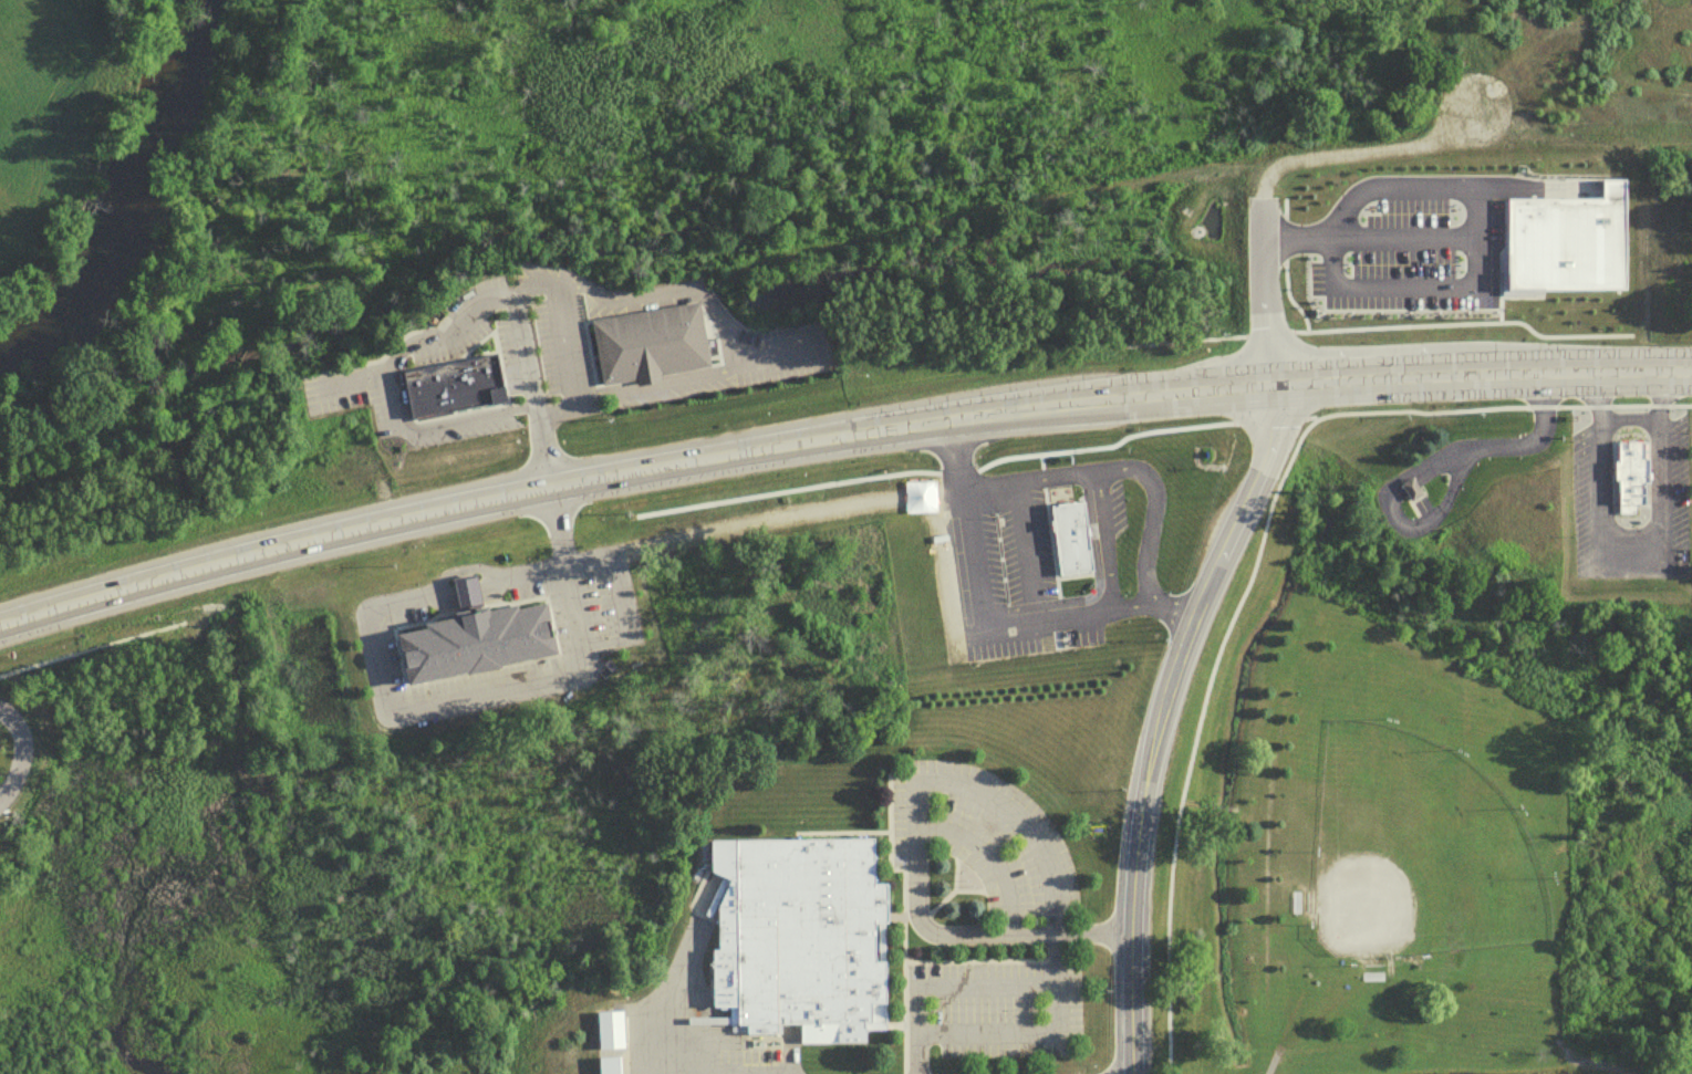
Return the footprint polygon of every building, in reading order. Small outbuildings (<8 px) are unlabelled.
[(1598,178),(1623,178),(1624,291),(1539,292),(1539,298),(1499,298),(1499,253),(1504,253),(1504,198),(1599,197),(1598,178)] [(696,302),(589,320),(599,380),(633,375),(634,385),(661,379),(658,371),(706,363),(696,302)] [(399,371),(409,415),(447,407),(446,404),(486,395),(488,406),(506,402),(502,385),(499,386),(491,351),(399,371)] [(1619,448),(1646,448),(1647,509),(1620,509),(1619,448)] [(1422,505),(1418,486),(1405,489),(1409,508),(1422,505)] [(1081,500),(1048,505),(1058,573),(1091,567),(1081,500)] [(473,575),(448,581),(455,612),(448,613),(450,619),(423,626),(424,630),(394,637),(405,686),(464,672),(464,676),(498,669),(497,665),(552,653),(541,602),(513,608),(513,603),(486,609),(485,604),(479,605),(473,575)] [(814,1031),(814,1049),(868,1049),(868,1037),(886,1037),(885,968),(875,968),(875,930),(889,930),(887,890),(874,890),(873,846),(712,848),(712,879),(729,888),(717,914),(718,957),(713,957),(714,1014),(737,1013),(738,1032),(747,1032),(747,1042),(782,1042),(782,1032),(814,1031)] [(624,1018),(598,1019),(599,1056),(625,1056),(624,1018)]
